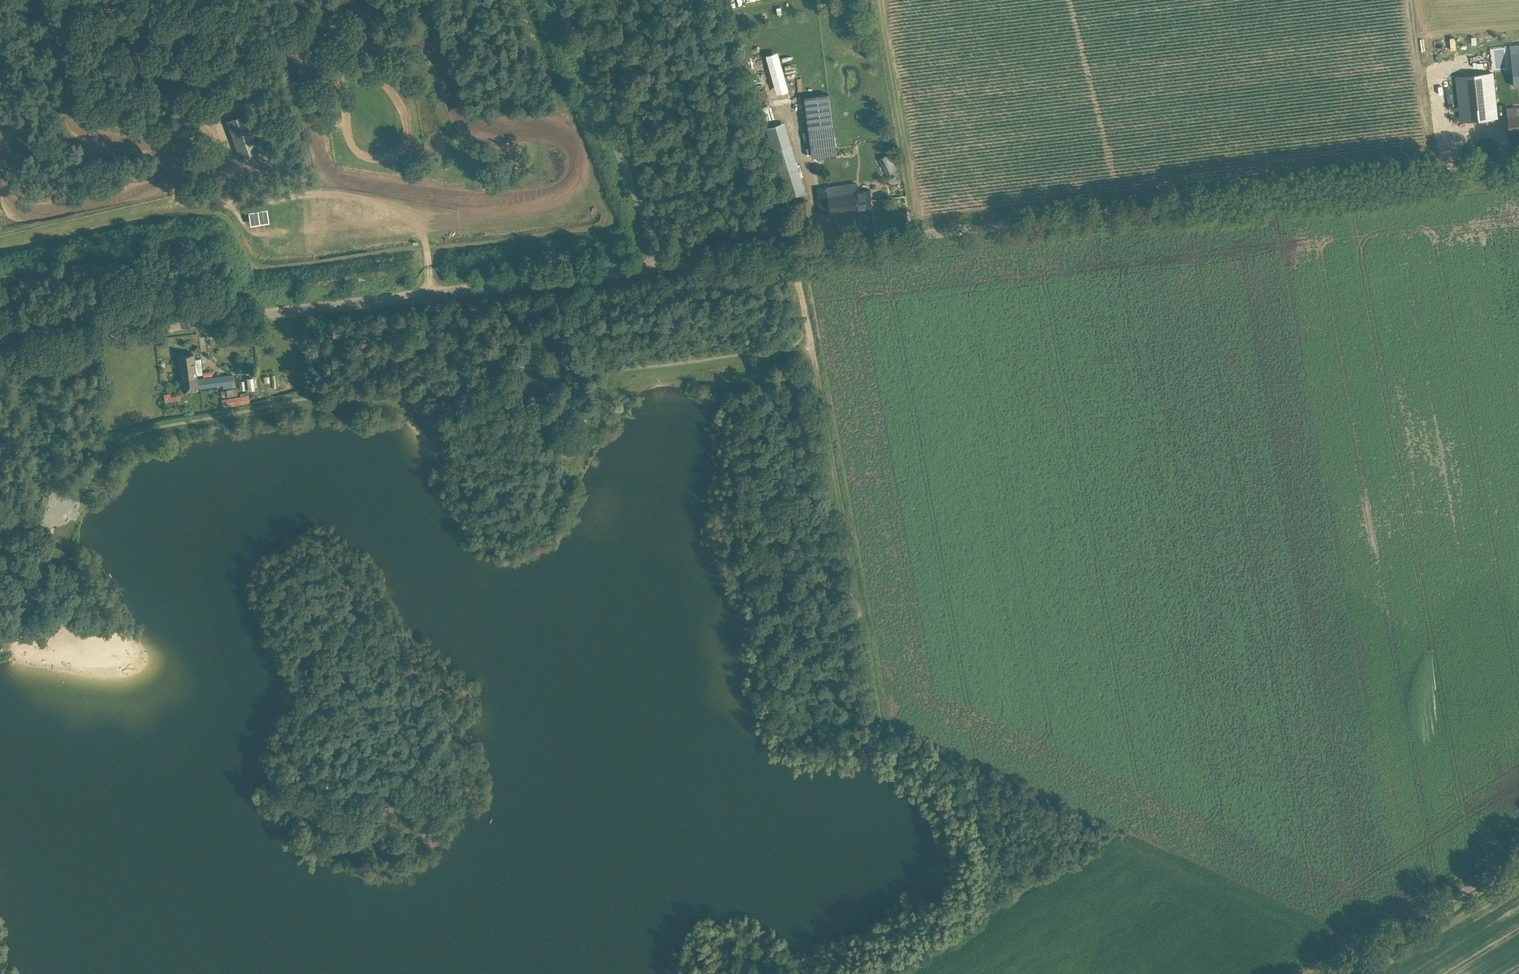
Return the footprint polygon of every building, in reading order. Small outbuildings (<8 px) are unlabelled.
[(1511,53),(1514,85),(1515,85),(1518,84),(1518,52),(1512,53),(1511,53)] [(1460,121),(1497,117),(1493,72),(1456,76),(1460,121)] [(837,151),(830,93),(806,96),(812,154),(837,151)] [(1506,107),(1507,115),(1508,122),(1509,132),(1518,131),(1518,114),(1517,107),(1517,106),(1506,107)] [(246,113),(227,119),(240,157),(260,150),(246,113)] [(774,148),(772,148),(787,197),(789,196),(805,191),(790,143),(779,146),(775,148),(774,148)] [(880,160),(886,173),(896,169),(890,156),(880,160)] [(820,212),(873,206),(871,189),(858,191),(857,183),(817,188),(820,212)] [(193,353),(178,355),(179,365),(182,390),(198,388),(197,387),(196,379),(196,374),(194,358),(193,353)] [(233,374),(196,379),(197,387),(223,384),(223,387),(235,386),(233,374)] [(220,388),(221,397),(236,396),(235,387),(220,388)] [(164,394),(165,405),(182,403),(181,394),(171,395),(171,393),(164,394)] [(223,399),(225,407),(250,402),(249,394),(223,399)] [(43,494),(39,508),(45,510),(49,496),(43,494)]
